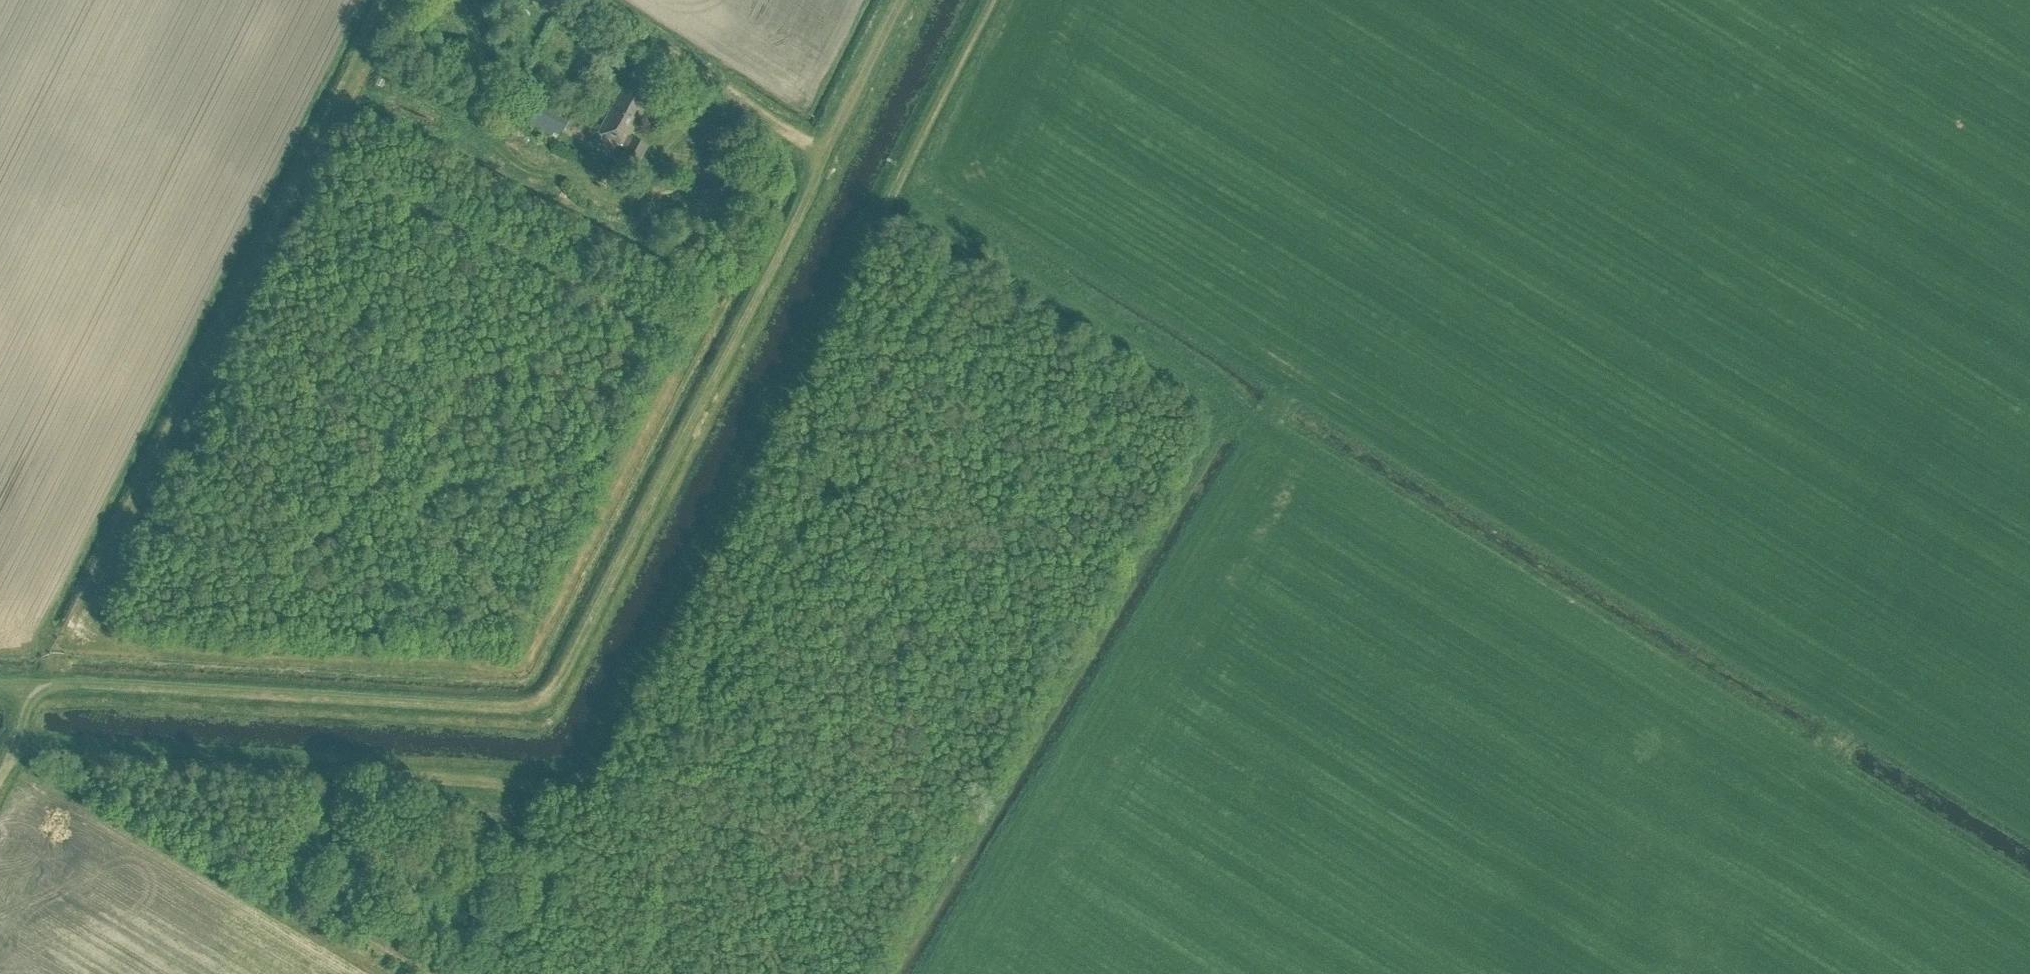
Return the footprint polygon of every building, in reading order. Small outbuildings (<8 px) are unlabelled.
[(651,94),(631,83),(627,90),(623,87),(597,134),(622,148),(651,94)] [(552,136),(564,115),(542,103),(530,123),(552,136)]
